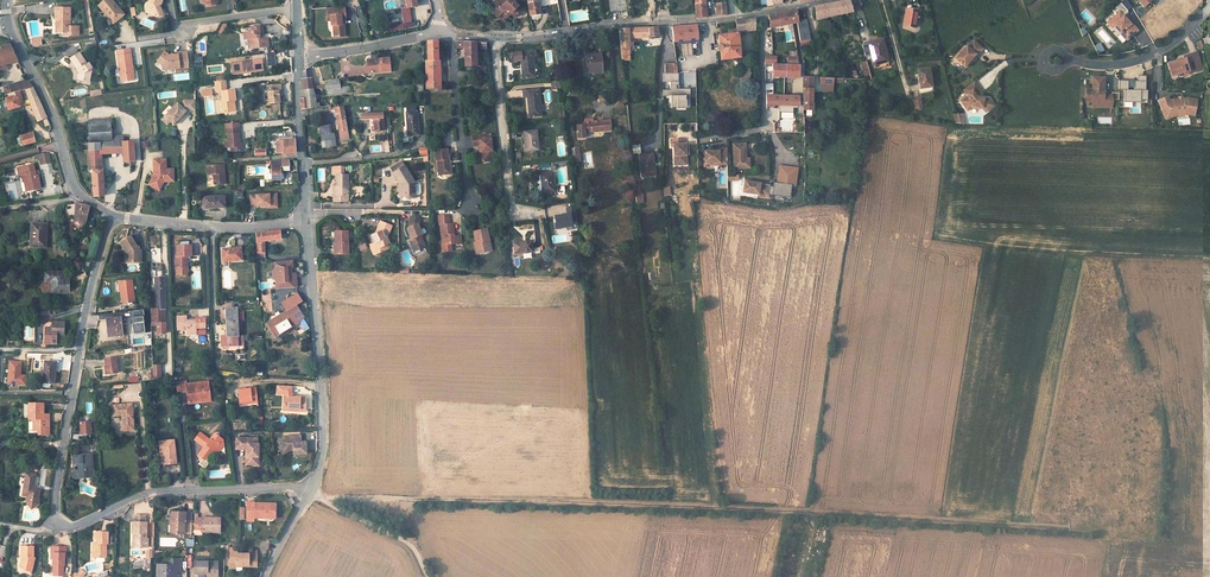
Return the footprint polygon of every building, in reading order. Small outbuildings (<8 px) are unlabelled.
[(106,0),(99,11),(106,16),(108,14),(118,22),(125,13),(106,0)] [(148,1),(146,7),(145,7),(148,13),(148,12),(153,14),(158,16),(164,13),(162,9),(160,8),(159,5),(162,4),(163,0),(150,0),(148,1)] [(500,4),(498,1),(492,6),(495,8),(494,14),(497,17),(501,13),(504,11),(509,11),(511,14),(514,17),(521,11),(511,0),(510,0),(509,0),(507,2),(505,0),(504,0),(500,4)] [(531,16),(541,14),(538,0),(527,0),(531,16)] [(695,13),(696,17),(708,16),(706,4),(705,0),(695,0),(695,13)] [(824,4),(814,6),(816,18),(852,11),(849,0),(824,4)] [(1161,10),(1169,2),(1167,0),(1152,0),(1161,10)] [(726,2),(716,3),(717,15),(727,14),(726,2)] [(1140,30),(1126,15),(1130,12),(1122,3),(1112,11),(1115,15),(1107,22),(1119,36),(1118,36),(1124,44),(1140,30)] [(342,7),(330,7),(330,12),(327,12),(327,21),(331,20),(331,25),(333,25),(336,25),(337,30),(335,31),(336,37),(345,36),(344,24),(341,24),(341,20),(345,19),(345,14),(343,14),(342,7)] [(58,19),(58,32),(64,32),(64,36),(71,36),(79,34),(79,26),(70,26),(70,8),(56,8),(56,19),(58,19)] [(918,10),(911,9),(911,10),(906,9),(903,25),(915,27),(918,10)] [(780,13),(768,15),(770,27),(792,23),(796,22),(797,22),(797,21),(795,10),(793,10),(788,11),(780,13)] [(118,22),(108,14),(106,16),(117,24),(118,22)] [(750,19),(744,20),(746,31),(755,30),(754,18),(750,19)] [(806,19),(797,21),(797,22),(796,22),(799,40),(809,38),(806,19)] [(740,66),(739,46),(737,32),(746,31),(744,20),(740,20),(735,21),(737,29),(728,30),(729,35),(718,36),(719,46),(718,46),(717,47),(716,48),(717,49),(717,50),(718,51),(719,51),(720,60),(736,58),(737,67),(740,66)] [(710,23),(702,24),(704,35),(711,34),(710,23)] [(689,25),(681,26),(683,39),(690,37),(689,25)] [(261,27),(248,28),(248,33),(243,34),(244,40),(247,40),(248,45),(252,45),(252,49),(267,47),(267,38),(259,39),(258,35),(262,35),(261,27)] [(649,27),(619,29),(620,47),(629,47),(629,41),(634,41),(633,36),(635,36),(635,38),(648,38),(658,36),(657,27),(649,27)] [(881,39),(867,43),(873,65),(888,61),(885,48),(883,49),(881,39)] [(434,41),(427,41),(427,61),(428,67),(436,67),(436,62),(438,62),(437,41),(434,41)] [(954,59),(964,67),(969,61),(975,54),(977,55),(983,49),(973,41),(967,47),(966,46),(954,59)] [(206,42),(198,42),(198,51),(206,51),(206,42)] [(475,42),(457,42),(457,48),(465,48),(465,70),(473,70),(473,66),(476,66),(475,42)] [(682,44),(683,56),(693,55),(692,43),(682,44)] [(1095,45),(1097,53),(1104,51),(1102,43),(1095,45)] [(18,61),(10,45),(0,48),(0,65),(3,65),(18,61)] [(629,47),(620,47),(622,60),(629,59),(629,47)] [(119,55),(121,75),(122,75),(123,81),(130,80),(133,80),(132,71),(134,71),(132,59),(131,59),(131,54),(130,49),(118,51),(119,55)] [(535,51),(511,53),(512,60),(521,59),(523,78),(535,77),(533,56),(536,56),(535,51)] [(1202,69),(1197,51),(1184,55),(1185,58),(1185,59),(1179,61),(1179,60),(1168,63),(1172,76),(1180,74),(1183,73),(1182,71),(1188,70),(1189,73),(1202,69)] [(173,66),(176,68),(189,67),(187,52),(178,53),(178,55),(175,55),(174,56),(172,54),(171,56),(166,52),(158,62),(163,65),(164,70),(169,69),(169,66),(173,66)] [(87,64),(80,53),(70,59),(76,68),(78,67),(81,72),(80,80),(88,82),(90,74),(88,70),(91,68),(88,63),(87,64)] [(600,53),(585,55),(586,63),(588,63),(589,73),(602,71),(600,53)] [(766,64),(778,63),(778,55),(765,56),(766,64)] [(389,58),(370,60),(371,66),(369,66),(369,73),(390,71),(389,58)] [(253,60),(231,63),(232,73),(263,69),(262,63),(253,64),(253,60)] [(427,61),(425,61),(426,89),(436,88),(436,67),(428,67),(427,61)] [(867,61),(861,63),(864,75),(871,74),(867,61)] [(665,72),(677,73),(676,64),(675,64),(665,63),(665,72)] [(772,64),(772,76),(799,77),(799,65),(772,64)] [(308,68),(303,71),(302,80),(302,90),(313,88),(312,86),(311,78),(308,68)] [(749,68),(740,68),(740,75),(750,76),(750,73),(749,73),(749,68)] [(929,68),(917,70),(920,88),(921,88),(930,87),(931,86),(929,68)] [(678,85),(678,73),(677,73),(665,72),(663,72),(663,82),(670,82),(670,89),(663,89),(663,95),(671,95),(671,104),(686,104),(686,97),(690,97),(690,88),(679,88),(676,88),(676,85),(678,85)] [(1147,101),(1148,75),(1138,75),(1138,80),(1121,80),(1121,107),(1130,107),(1130,113),(1141,113),(1141,101),(1147,101)] [(812,77),(803,76),(802,87),(803,106),(803,110),(811,110),(812,77)] [(1103,78),(1092,77),(1091,89),(1086,89),(1085,100),(1091,100),(1091,102),(1096,102),(1099,105),(1111,105),(1111,100),(1111,95),(1102,95),(1102,92),(1103,92),(1103,78)] [(339,79),(324,82),(325,86),(326,89),(341,87),(340,81),(339,79)] [(28,80),(9,86),(11,94),(32,87),(31,86),(29,81),(29,82),(28,80)] [(217,81),(218,90),(228,89),(227,80),(217,81)] [(973,82),(962,89),(966,96),(959,101),(964,108),(968,105),(974,106),(979,107),(982,111),(991,105),(986,98),(976,97),(974,95),(980,91),(973,82)] [(833,84),(824,83),(823,91),(832,92),(833,84)] [(266,86),(269,104),(280,102),(279,96),(278,91),(281,90),(280,84),(266,86)] [(341,87),(326,89),(328,96),(350,93),(350,86),(341,87)] [(11,94),(10,94),(10,98),(6,99),(6,101),(8,108),(13,107),(23,104),(20,96),(23,95),(23,96),(27,95),(33,110),(41,107),(32,87),(11,94)] [(313,88),(302,90),(301,100),(302,109),(306,109),(316,108),(316,107),(313,88)] [(236,100),(235,89),(229,90),(221,91),(223,101),(222,101),(223,112),(236,111),(235,104),(234,104),(233,101),(236,100)] [(539,90),(527,91),(528,97),(530,117),(541,116),(541,110),(540,106),(539,90)] [(773,95),(772,95),(772,105),(773,105),(798,105),(798,96),(773,95)] [(1167,96),(1159,99),(1164,115),(1175,111),(1186,111),(1194,112),(1196,100),(1186,99),(1172,99),(1169,101),(1167,96)] [(919,99),(912,100),(914,107),(920,105),(919,99)] [(170,121),(173,124),(186,111),(185,110),(186,109),(188,110),(195,110),(195,100),(184,100),(179,105),(177,103),(165,116),(170,121)] [(6,101),(4,102),(6,110),(6,111),(14,109),(13,107),(8,108),(6,101)] [(336,117),(338,124),(336,125),(336,130),(339,129),(339,132),(340,138),(348,137),(347,131),(343,106),(335,108),(335,113),(334,113),(334,117),(336,117)] [(41,107),(33,110),(36,115),(44,112),(41,107)] [(407,126),(408,136),(419,135),(417,111),(415,112),(415,107),(406,107),(406,112),(405,112),(406,126),(407,126)] [(44,112),(36,115),(38,121),(43,119),(45,126),(49,125),(44,112)] [(382,112),(370,113),(371,119),(374,118),(374,131),(383,130),(382,112)] [(1180,116),(1181,125),(1189,124),(1188,115),(1180,116)] [(584,125),(576,126),(578,138),(585,137),(584,132),(610,130),(610,120),(599,121),(599,119),(596,119),(596,118),(585,119),(585,122),(583,122),(584,125)] [(111,123),(88,125),(89,142),(112,141),(111,123)] [(327,125),(319,126),(323,147),(331,146),(329,134),(327,125)] [(238,140),(237,128),(225,129),(225,134),(227,133),(227,141),(228,146),(231,146),(231,150),(241,149),(241,143),(236,143),(236,140),(238,140)] [(536,130),(525,132),(526,144),(525,144),(525,150),(536,149),(536,143),(538,143),(536,130)] [(683,139),(684,134),(670,133),(670,140),(673,140),(672,155),(678,155),(678,158),(684,158),(684,148),(685,144),(686,144),(686,139),(683,139)] [(32,134),(20,137),(22,145),(35,141),(32,134)] [(479,145),(480,151),(478,153),(478,154),(478,160),(481,161),(489,161),(489,151),(492,150),(491,139),(488,140),(487,135),(471,137),(472,146),(478,146),(479,145)] [(295,139),(276,141),(277,154),(296,153),(295,139)] [(135,162),(134,142),(123,142),(122,142),(123,153),(123,162),(135,162)] [(117,154),(116,143),(115,143),(88,144),(89,165),(102,165),(102,154),(117,154)] [(744,144),(732,144),(733,168),(745,168),(744,159),(744,144)] [(447,149),(434,150),(435,161),(437,160),(438,172),(451,171),(450,164),(446,164),(446,159),(448,159),(447,149)] [(727,165),(727,149),(719,149),(719,151),(715,151),(705,151),(706,164),(712,164),(719,164),(719,166),(727,165)] [(51,161),(49,153),(44,152),(35,155),(36,159),(40,158),(42,164),(51,161)] [(652,153),(639,155),(641,176),(655,174),(652,153)] [(165,160),(153,160),(154,171),(156,171),(156,175),(154,175),(151,180),(155,182),(153,187),(159,191),(164,182),(173,182),(173,170),(166,170),(165,160)] [(280,167),(282,167),(282,168),(290,167),(289,160),(270,162),(271,164),(271,174),(268,174),(267,175),(268,180),(272,180),(275,180),(275,183),(281,183),(280,180),(281,180),(280,167)] [(33,164),(17,168),(19,175),(19,176),(22,175),(22,178),(20,178),(21,183),(21,182),(26,181),(28,190),(41,188),(38,176),(36,176),(33,164)] [(224,164),(206,165),(206,175),(213,174),(214,185),(225,184),(224,164)] [(102,165),(89,165),(89,171),(92,171),(94,196),(104,196),(102,165)] [(791,196),(792,185),(796,185),(798,168),(780,165),(779,174),(780,175),(779,183),(778,182),(774,182),(774,185),(774,186),(760,185),(760,183),(745,181),(743,192),(759,194),(758,196),(769,197),(769,194),(775,195),(775,194),(791,196)] [(398,187),(399,194),(405,194),(405,195),(405,196),(406,197),(408,198),(410,198),(411,197),(412,196),(412,195),(412,194),(412,192),(414,192),(414,185),(414,183),(404,166),(399,169),(394,172),(392,173),(398,184),(399,183),(399,187),(398,187)] [(343,169),(334,170),(334,174),(336,174),(335,185),(335,195),(333,195),(333,202),(348,202),(348,174),(343,174),(343,169)] [(552,173),(541,174),(542,192),(554,191),(552,173)] [(663,187),(664,196),(671,195),(671,186),(663,187)] [(637,204),(645,203),(643,192),(636,193),(637,204)] [(276,194),(250,195),(250,205),(257,205),(257,206),(267,205),(277,205),(276,194)] [(224,197),(203,197),(203,206),(214,205),(214,207),(224,207),(224,197)] [(89,206),(76,203),(74,230),(83,231),(89,206)] [(66,204),(66,214),(75,214),(75,204),(66,204)] [(575,207),(566,208),(567,214),(554,216),(555,228),(566,226),(572,226),(571,221),(577,220),(575,207)] [(420,218),(410,216),(408,228),(407,229),(412,241),(410,242),(412,249),(417,247),(420,249),(425,247),(421,238),(423,237),(418,225),(419,224),(420,218)] [(448,216),(439,217),(439,225),(440,225),(442,240),(444,240),(444,244),(442,245),(441,245),(441,251),(451,250),(450,244),(455,243),(456,244),(461,244),(460,236),(455,236),(453,236),(453,234),(452,223),(449,224),(448,216)] [(379,232),(370,235),(372,239),(373,240),(374,243),(371,244),(375,254),(381,252),(379,248),(386,245),(389,244),(386,236),(387,236),(391,226),(380,221),(376,229),(378,230),(379,232)] [(47,224),(31,223),(31,231),(33,232),(33,247),(40,247),(44,247),(46,247),(47,224)] [(489,246),(487,237),(489,237),(486,226),(472,230),(476,240),(473,241),(477,252),(484,249),(484,248),(489,246)] [(266,232),(255,233),(256,242),(256,247),(262,246),(262,241),(280,238),(279,231),(266,232)] [(347,231),(334,232),(335,244),(336,244),(336,254),(348,254),(347,231)] [(127,249),(129,251),(129,258),(141,258),(140,247),(136,247),(134,244),(136,243),(129,232),(118,239),(125,250),(127,249)] [(175,255),(176,268),(188,267),(187,256),(192,255),(191,244),(189,245),(188,240),(180,240),(180,245),(177,245),(177,255),(175,255)] [(531,241),(513,243),(515,253),(532,251),(531,241)] [(240,248),(222,249),(223,261),(241,260),(240,248)] [(292,260),(276,261),(276,267),(274,270),(275,279),(279,282),(288,281),(288,288),(297,287),(296,273),(291,274),(287,274),(287,268),(290,268),(293,268),(292,260)] [(82,261),(74,262),(75,267),(75,271),(83,270),(82,261)] [(276,267),(276,261),(274,261),(275,268),(271,274),(271,278),(279,283),(280,288),(288,288),(288,281),(279,282),(275,279),(274,270),(276,267)] [(64,272),(45,273),(45,280),(53,279),(53,292),(69,292),(69,278),(64,278),(64,272)] [(156,309),(164,309),(163,277),(155,277),(156,309)] [(53,279),(45,280),(45,282),(50,282),(50,292),(53,292),(53,279)] [(120,281),(121,292),(120,292),(121,302),(134,301),(132,280),(120,281)] [(297,294),(281,303),(286,311),(301,302),(297,294)] [(280,316),(268,324),(275,336),(298,322),(297,321),(303,317),(296,306),(292,309),(293,310),(281,317),(280,316)] [(49,308),(35,309),(35,316),(50,315),(50,312),(49,308)] [(236,308),(225,309),(227,335),(227,338),(221,339),(222,348),(228,348),(228,345),(243,345),(243,335),(238,335),(236,308)] [(156,309),(150,309),(151,326),(156,325),(157,334),(165,333),(164,309),(156,309)] [(145,333),(144,310),(131,311),(133,334),(145,333)] [(186,333),(196,332),(195,327),(201,326),(201,318),(201,316),(195,317),(195,319),(186,320),(186,317),(186,315),(176,315),(177,329),(186,328),(186,333)] [(298,322),(303,331),(309,328),(305,321),(303,317),(297,321),(298,322)] [(119,318),(107,319),(108,336),(121,334),(119,318)] [(56,344),(56,335),(63,335),(64,323),(52,323),(52,328),(45,328),(45,343),(55,343),(56,344)] [(115,357),(104,358),(105,366),(106,374),(117,372),(115,357)] [(56,363),(45,361),(43,375),(39,374),(39,382),(54,383),(56,363)] [(185,381),(176,382),(177,391),(186,390),(188,403),(200,402),(199,399),(210,398),(208,382),(186,385),(185,381)] [(283,393),(283,396),(282,407),(299,408),(299,411),(305,411),(306,397),(292,397),(290,391),(290,386),(276,385),(276,393),(283,393)] [(255,388),(238,390),(239,402),(250,400),(251,403),(257,402),(255,388)] [(43,404),(29,403),(29,419),(34,419),(34,430),(38,430),(49,430),(49,421),(45,421),(46,414),(43,414),(43,404)] [(131,404),(112,406),(113,416),(122,415),(122,422),(124,422),(125,430),(133,429),(132,416),(131,416),(131,414),(132,412),(131,404)] [(90,421),(80,421),(81,433),(97,432),(96,424),(90,424),(90,421)] [(199,432),(194,439),(198,442),(203,435),(199,432)] [(204,447),(197,455),(205,461),(211,453),(209,451),(211,449),(213,450),(215,452),(219,446),(223,446),(222,439),(219,440),(218,438),(219,437),(214,433),(208,440),(206,439),(207,438),(203,435),(198,442),(202,445),(203,443),(205,445),(204,447)] [(275,441),(278,446),(285,445),(288,451),(292,450),(292,452),(295,452),(295,454),(304,453),(304,442),(294,443),(294,441),(298,440),(298,435),(283,436),(275,441)] [(257,439),(236,439),(236,451),(247,451),(248,458),(246,458),(246,466),(252,466),(252,463),(258,462),(258,444),(257,444),(257,439)] [(173,440),(159,441),(160,453),(163,453),(164,464),(175,463),(173,440)] [(282,454),(288,451),(285,445),(278,446),(277,447),(282,454)] [(91,455),(73,456),(74,464),(77,464),(82,463),(83,466),(78,467),(78,477),(92,476),(91,455)] [(26,478),(21,477),(19,486),(25,487),(23,495),(38,497),(39,489),(34,488),(36,474),(32,474),(27,473),(26,478)] [(254,505),(247,505),(246,517),(248,517),(253,517),(275,517),(275,504),(254,504),(254,505)] [(173,522),(173,533),(184,533),(184,521),(191,521),(191,513),(184,512),(171,512),(171,522),(173,522)] [(144,516),(133,515),(133,522),(132,522),(132,533),(133,533),(136,533),(135,547),(147,547),(147,538),(146,538),(146,522),(144,522),(144,516)] [(197,518),(194,518),(194,530),(201,530),(201,532),(219,532),(219,518),(201,517),(201,520),(197,520),(197,518)] [(107,532),(97,532),(97,533),(97,538),(97,543),(96,547),(95,546),(95,557),(105,557),(106,546),(103,546),(104,543),(106,543),(107,543),(107,532)] [(31,572),(34,557),(33,557),(33,546),(20,546),(21,556),(23,557),(23,560),(20,560),(19,566),(23,570),(31,572)] [(66,547),(54,547),(54,553),(52,553),(52,558),(52,565),(53,565),(53,571),(63,572),(63,565),(64,565),(64,557),(64,553),(66,554),(66,547)] [(236,552),(229,552),(229,565),(236,565),(236,564),(248,564),(248,566),(256,566),(257,554),(248,554),(238,554),(236,553),(236,552)] [(134,570),(151,566),(149,559),(132,563),(134,570)] [(158,564),(157,576),(160,576),(163,576),(175,576),(175,572),(179,572),(180,559),(172,559),(172,565),(170,564),(158,564)] [(217,562),(194,561),(194,571),(207,571),(207,573),(206,576),(217,576),(217,562)]
